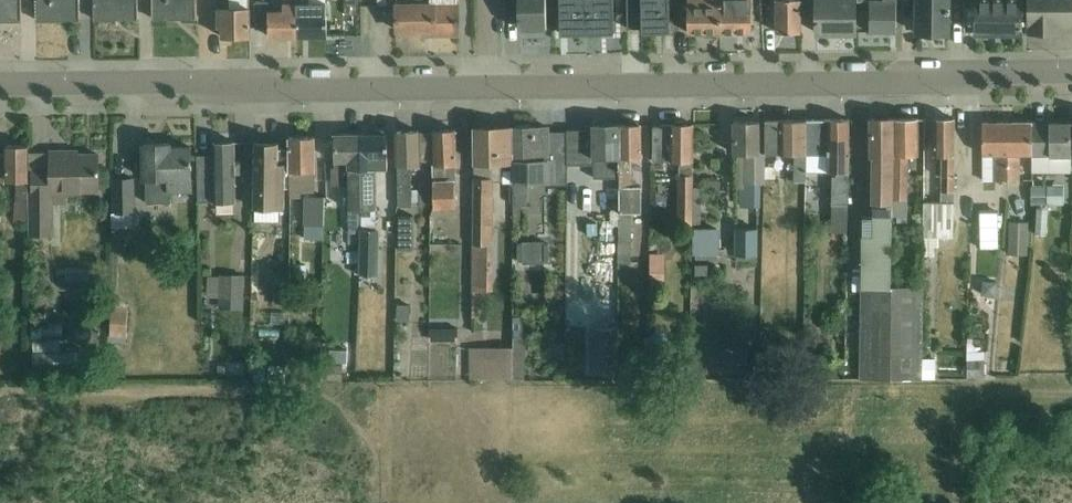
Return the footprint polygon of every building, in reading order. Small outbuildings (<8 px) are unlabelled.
[(22,19),(22,0),(0,0),(0,19),(22,19)] [(36,19),(79,18),(79,0),(36,0),(36,19)] [(95,18),(139,18),(139,0),(94,0),(95,18)] [(153,18),(197,17),(197,0),(152,0),(153,18)] [(218,25),(223,25),(224,37),(250,36),(250,8),(249,0),(218,0),(218,25)] [(297,0),(283,0),(283,10),(269,10),(269,1),(255,2),(256,29),(268,29),(269,36),(298,36),(297,0)] [(298,36),(327,35),(326,9),(326,0),(297,0),(298,36)] [(431,4),(397,5),(397,30),(434,29),(434,34),(458,33),(458,7),(456,7),(456,0),(431,0),(431,4)] [(547,27),(546,0),(505,0),(505,21),(519,21),(519,28),(547,27)] [(560,12),(560,33),(572,33),(587,33),(587,12),(586,0),(559,0),(560,12)] [(587,12),(587,33),(598,33),(614,32),(613,9),(613,0),(586,0),(587,12)] [(627,11),(627,28),(633,28),(641,28),(641,32),(655,32),(670,31),(669,9),(669,0),(627,0),(627,11)] [(687,32),(719,32),(719,0),(687,0),(687,32)] [(719,32),(752,31),(751,0),(719,0),(719,32)] [(801,31),(801,0),(771,0),(771,18),(777,18),(777,31),(801,31)] [(817,1),(817,32),(856,31),(855,0),(833,0),(833,1),(817,1)] [(857,2),(870,3),(870,32),(896,32),(896,0),(857,0),(857,2)] [(916,32),(949,33),(949,0),(916,0),(916,32)] [(975,2),(974,34),(1021,34),(1021,2),(1021,0),(975,0),(975,2)] [(1027,34),(1060,34),(1060,27),(1071,27),(1071,0),(1027,0),(1027,34)] [(509,30),(508,46),(538,47),(539,32),(509,30)] [(891,216),(892,119),(870,119),(870,155),(873,155),(873,217),(862,217),(861,379),(921,379),(922,287),(891,287),(891,216)] [(892,119),(891,216),(907,217),(908,154),(918,154),(918,119),(892,119)] [(924,236),(923,256),(934,256),(934,244),(939,244),(939,237),(954,237),(954,202),(955,155),(956,119),(934,119),(933,155),(941,155),(941,163),(937,162),(937,175),(941,175),(941,192),(941,202),(924,202),(924,236)] [(805,120),(765,120),(765,152),(764,153),(793,153),(793,181),(805,181),(805,171),(805,163),(805,120)] [(849,120),(805,120),(805,163),(805,171),(835,171),(835,175),(832,175),(831,218),(831,232),(848,232),(848,218),(848,171),(849,154),(849,120)] [(759,121),(734,122),(734,153),(745,153),(745,189),(742,189),(742,205),(758,205),(758,182),(764,183),(764,153),(765,152),(759,152),(759,121)] [(1007,180),(1007,122),(983,122),(983,180),(1007,180)] [(1031,154),(1031,122),(1007,122),(1007,180),(1019,180),(1019,154),(1031,154)] [(1031,122),(1031,154),(1031,171),(1070,171),(1070,122),(1031,122)] [(641,124),(619,125),(619,157),(619,212),(618,262),(630,263),(631,212),(641,212),(641,185),(631,185),(631,157),(641,157),(641,124)] [(679,160),(679,227),(692,227),(692,221),(692,209),(692,184),(692,124),(653,124),(653,160),(679,160)] [(517,128),(512,128),(512,160),(512,180),(513,180),(514,206),(521,206),(528,206),(527,184),(527,180),(549,180),(553,180),(553,172),(553,159),(548,159),(548,131),(548,128),(534,128),(530,128),(530,125),(517,125),(517,128)] [(594,178),(619,177),(619,157),(619,125),(593,125),(593,129),(567,129),(567,165),(594,165),(594,178)] [(503,129),(474,129),(475,160),(474,161),(473,214),(472,287),(480,287),(486,287),(486,267),(495,267),(496,178),(504,178),(504,161),(512,160),(512,128),(503,129)] [(432,159),(432,133),(419,133),(419,130),(397,131),(399,205),(410,204),(409,164),(419,164),(419,160),(432,159)] [(434,133),(432,133),(432,159),(435,159),(435,164),(433,164),(434,207),(455,206),(455,184),(454,170),(454,164),(457,164),(455,130),(434,131),(434,133)] [(335,169),(333,169),(333,185),(348,185),(349,208),(348,230),(361,230),(361,229),(361,210),(362,208),(361,134),(334,134),(335,161),(335,169)] [(388,134),(361,134),(362,208),(361,210),(375,210),(375,207),(375,168),(388,168),(388,134)] [(290,149),(291,187),(291,196),(300,196),(300,191),(314,191),(313,170),(316,170),(315,136),(290,137),(290,149)] [(291,187),(290,149),(279,149),(280,142),(255,141),(255,208),(285,208),(285,188),(291,187)] [(199,203),(237,202),(237,143),(214,143),(214,156),(199,156),(199,203)] [(7,180),(17,180),(17,202),(15,221),(28,221),(29,202),(29,146),(7,145),(7,180)] [(171,203),(171,191),(192,190),(191,147),(170,148),(170,145),(145,145),(146,179),(147,179),(147,204),(171,203)] [(34,202),(31,202),(31,235),(53,235),(53,202),(66,202),(66,191),(100,191),(100,155),(67,155),(67,152),(49,152),(49,171),(34,171),(34,202)] [(982,174),(982,153),(971,153),(972,174),(982,174)] [(134,213),(134,179),(115,179),(115,213),(134,213)] [(701,184),(692,184),(692,209),(692,221),(701,222),(701,184)] [(1063,184),(1029,184),(1029,201),(1064,201),(1063,184)] [(324,225),(325,197),(306,196),(305,225),(324,225)] [(980,247),(999,247),(998,211),(979,212),(980,247)] [(399,214),(398,248),(413,248),(414,215),(399,214)] [(1008,255),(1027,255),(1028,221),(1009,220),(1008,255)] [(719,225),(692,225),(692,227),(692,228),(692,249),(719,249),(719,225)] [(736,225),(736,250),(757,249),(757,225),(736,225)] [(361,229),(361,230),(360,274),(378,275),(379,229),(375,229),(361,229)] [(538,235),(507,234),(506,261),(537,262),(538,235)] [(665,250),(649,250),(649,282),(664,282),(665,250)] [(707,261),(695,261),(695,272),(707,272),(707,261)] [(246,272),(221,271),(220,297),(245,298),(246,272)] [(970,272),(969,289),(986,290),(988,273),(970,272)] [(290,302),(290,286),(274,286),(274,302),(290,302)] [(396,302),(396,319),(408,319),(408,302),(396,302)] [(128,305),(112,304),(110,332),(126,333),(128,305)] [(43,324),(32,324),(31,337),(43,337),(43,324)] [(617,326),(591,326),(591,370),(617,370),(617,326)] [(456,328),(429,327),(429,340),(456,340),(456,328)] [(526,336),(513,335),(513,378),(526,378),(526,336)] [(458,375),(502,376),(504,343),(459,342),(458,375)] [(548,343),(548,358),(564,358),(564,343),(548,343)] [(330,349),(329,362),(346,363),(347,350),(330,349)] [(983,376),(983,358),(966,358),(966,376),(983,376)] [(923,378),(934,378),(934,359),(923,359),(923,378)] [(255,383),(286,382),(287,365),(255,364),(255,383)] [(323,364),(322,378),(343,379),(344,364),(323,364)]
